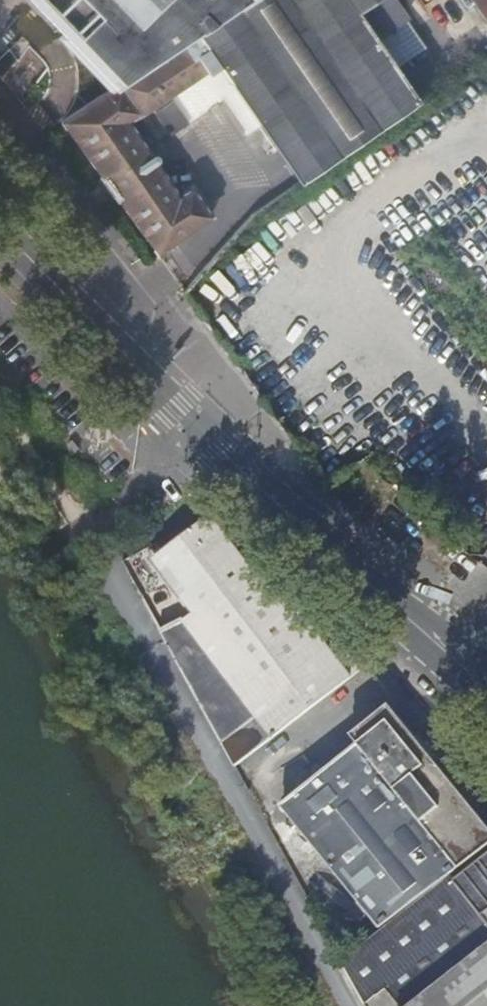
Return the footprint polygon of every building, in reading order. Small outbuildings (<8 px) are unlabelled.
[(65,33),(60,38),(109,91),(134,72),(179,42),(195,31),(242,0),(35,0),(65,33)] [(419,100),(397,69),(349,0),(242,0),(195,31),(219,66),(300,182),(419,100)] [(397,69),(428,47),(395,0),(349,0),(397,69)] [(486,19),(486,0),(474,0),(486,19)] [(203,77),(219,66),(195,31),(179,42),(201,73),(203,77)] [(167,96),(201,73),(179,42),(134,72),(109,91),(62,125),(103,182),(146,155),(126,125),(148,109),(167,96)] [(188,127),(167,96),(148,109),(169,140),(188,127)] [(146,155),(103,182),(112,195),(156,168),(146,155)] [(156,168),(112,195),(155,254),(210,219),(189,190),(177,198),(156,168)] [(256,717),(336,655),(260,563),(253,569),(209,516),(153,560),(196,614),(187,620),(256,717)] [(200,702),(222,743),(256,717),(187,620),(170,632),(200,702)] [(235,767),(352,676),(336,655),(256,717),(222,743),(235,767)] [(486,850),(486,820),(403,714),(364,742),(342,760),(286,804),(322,849),(384,927),(454,875),(486,850)] [(458,880),(454,875),(384,927),(385,930),(350,958),(382,997),(486,914),(486,857),(458,880)] [(382,997),(372,1005),(486,1005),(486,914),(382,997)]
